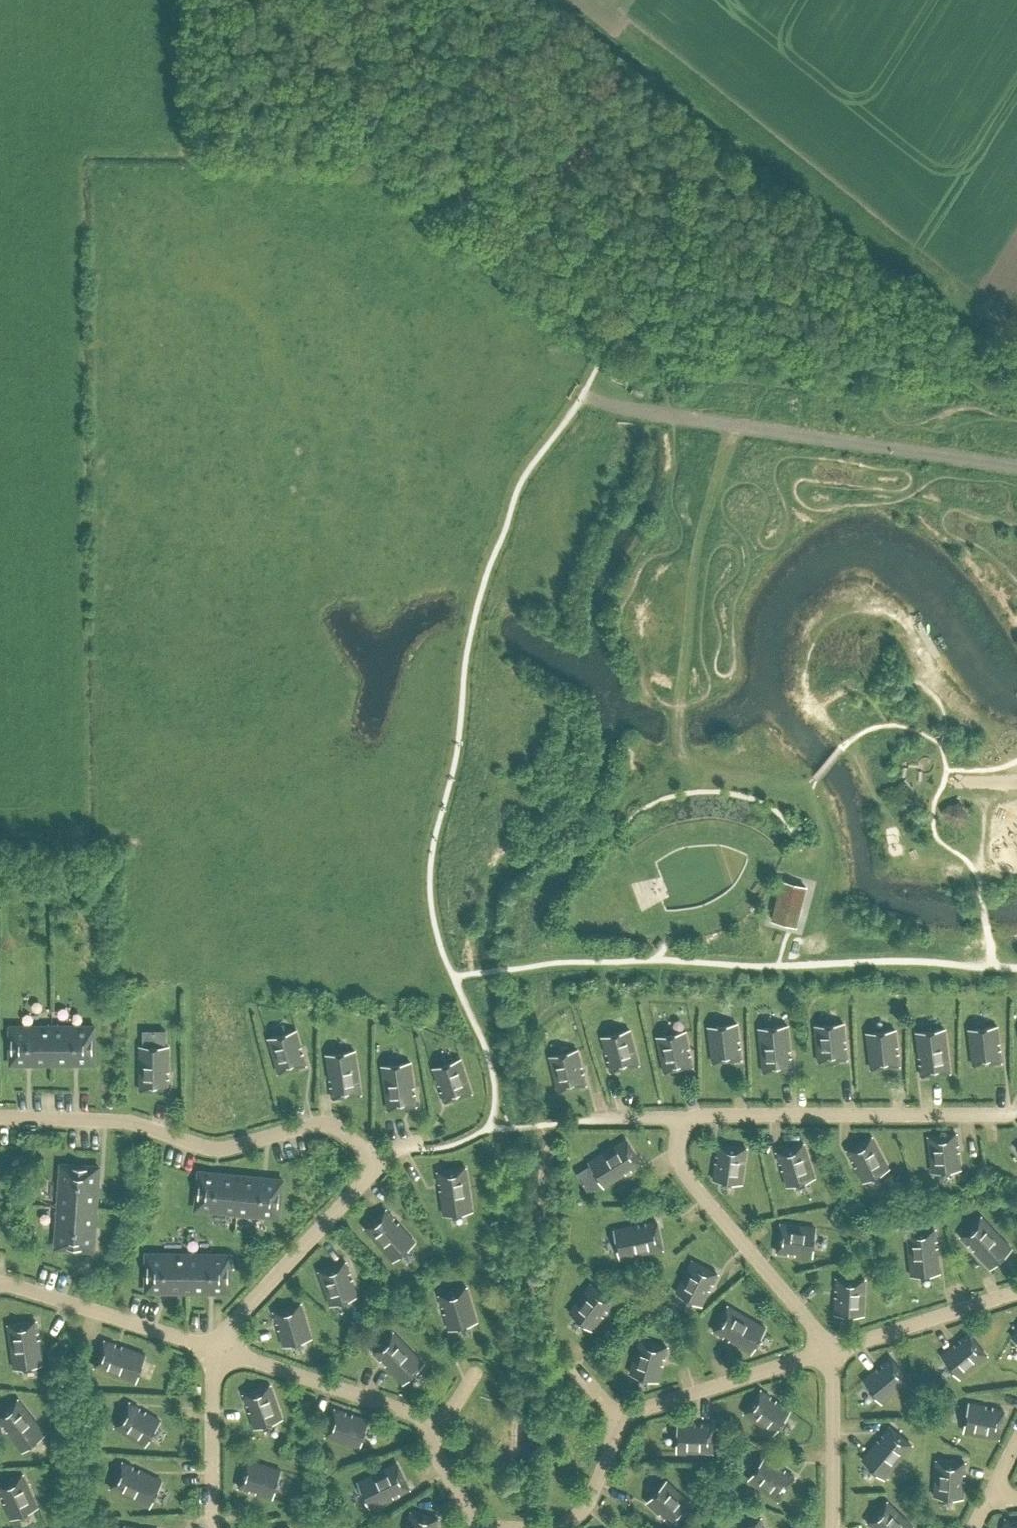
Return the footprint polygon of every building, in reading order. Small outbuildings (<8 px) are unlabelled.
[(910,679),(894,692),(899,699),(915,686),(910,679)] [(958,797),(943,807),(953,823),(969,812),(958,797)] [(778,899),(773,918),(796,925),(806,885),(794,882),(789,901),(778,899)] [(818,1059),(847,1057),(846,1046),(844,1046),(843,1039),(846,1039),(844,1022),(815,1025),(818,1059)] [(713,1061),(741,1057),(740,1046),(737,1046),(737,1040),(739,1040),(737,1023),(711,1026),(712,1036),(710,1037),(713,1061)] [(54,1025),(12,1025),(12,1063),(54,1063),(54,1025)] [(96,1025),(54,1025),(54,1063),(96,1063),(96,1025)] [(763,1070),(792,1067),(791,1056),(788,1056),(788,1050),(790,1050),(788,1025),(759,1028),(763,1070)] [(973,1063),(1002,1060),(1000,1049),(998,1049),(997,1042),(1000,1042),(998,1025),(971,1028),(972,1039),(970,1039),(973,1063)] [(921,1074),(950,1070),(945,1028),(916,1031),(919,1056),(922,1056),(923,1062),(920,1063),(921,1074)] [(304,1046),(300,1029),(271,1037),(280,1072),(309,1064),(306,1053),(303,1054),(302,1047),(304,1046)] [(611,1070),(639,1062),(630,1029),(602,1036),(606,1053),(609,1052),(611,1058),(608,1059),(611,1070)] [(867,1032),(871,1067),(900,1063),(899,1052),(896,1052),(895,1046),(898,1046),(896,1029),(867,1032)] [(664,1070),(693,1065),(690,1054),(688,1054),(686,1048),(689,1047),(686,1031),(657,1036),(664,1070)] [(167,1073),(171,1073),(171,1046),(139,1047),(139,1091),(172,1091),(172,1079),(167,1079),(167,1073)] [(550,1056),(558,1090),(586,1083),(584,1072),(581,1072),(579,1066),(582,1065),(578,1049),(550,1056)] [(363,1093),(357,1050),(325,1055),(329,1081),(333,1080),(334,1086),(330,1087),(331,1098),(363,1093)] [(441,1083),(443,1090),(441,1091),(444,1101),(473,1092),(462,1058),(433,1067),(439,1084),(441,1083)] [(412,1089),(417,1088),(413,1063),(381,1067),(387,1111),(419,1107),(418,1095),(413,1096),(412,1089)] [(957,1133),(928,1136),(932,1170),(961,1167),(959,1150),(956,1151),(956,1144),(958,1144),(957,1133)] [(863,1180),(889,1167),(873,1136),(847,1149),(852,1159),(855,1158),(858,1164),(855,1165),(863,1180)] [(641,1163),(626,1138),(589,1160),(605,1185),(626,1172),(625,1170),(630,1166),(632,1169),(641,1163)] [(805,1142),(777,1151),(780,1162),(783,1161),(785,1167),(782,1168),(787,1184),(815,1176),(805,1142)] [(747,1147),(718,1143),(716,1154),(719,1155),(718,1161),(716,1161),(713,1178),(742,1182),(747,1147)] [(62,1163),(60,1205),(98,1206),(100,1165),(62,1163)] [(474,1211),(467,1168),(435,1173),(437,1184),(441,1183),(442,1190),(438,1190),(441,1216),(474,1211)] [(197,1208),(239,1212),(242,1174),(200,1170),(197,1208)] [(239,1212),(280,1216),(284,1178),(242,1174),(239,1212)] [(60,1205),(58,1247),(96,1248),(98,1206),(60,1205)] [(364,1230),(393,1264),(418,1243),(401,1223),(397,1226),(393,1221),(396,1218),(389,1209),(364,1230)] [(973,1249),(991,1267),(1012,1247),(982,1216),(961,1236),(969,1244),(971,1242),(975,1247),(973,1249)] [(663,1248),(657,1220),(646,1222),(646,1225),(640,1226),(639,1223),(615,1228),(621,1257),(663,1248)] [(816,1226),(781,1222),(778,1251),(789,1252),(789,1250),(796,1251),(795,1253),(812,1255),(816,1226)] [(907,1231),(911,1274),(940,1271),(937,1246),(935,1246),(934,1240),(937,1240),(936,1228),(907,1231)] [(189,1291),(190,1253),(148,1252),(147,1290),(189,1291)] [(232,1254),(190,1253),(189,1291),(231,1292),(232,1254)] [(332,1266),(317,1271),(328,1303),(360,1292),(349,1260),(345,1261),(344,1259),(331,1264),(332,1266)] [(718,1273),(692,1260),(676,1290),(702,1304),(710,1289),(707,1287),(710,1282),(713,1283),(718,1273)] [(835,1312),(864,1313),(865,1279),(836,1277),(836,1289),(839,1289),(838,1295),(835,1295),(835,1312)] [(614,1301),(591,1283),(570,1311),(593,1328),(603,1315),(601,1313),(605,1308),(607,1309),(614,1301)] [(478,1319),(468,1285),(439,1294),(442,1305),(445,1304),(447,1310),(444,1311),(449,1328),(478,1319)] [(311,1336),(301,1301),(273,1309),(276,1321),(279,1320),(281,1326),(277,1327),(282,1344),(311,1336)] [(766,1326),(729,1305),(714,1330),(724,1336),(725,1333),(731,1336),(729,1339),(751,1351),(766,1326)] [(3,1323),(9,1366),(42,1361),(38,1336),(33,1336),(32,1330),(37,1329),(35,1318),(3,1323)] [(386,1361),(382,1365),(400,1384),(424,1361),(394,1329),(370,1351),(378,1360),(381,1356),(386,1361)] [(987,1354),(968,1332),(960,1339),(961,1341),(956,1345),(955,1343),(942,1354),(960,1376),(987,1354)] [(640,1338),(630,1372),(658,1380),(663,1363),(660,1363),(662,1356),(665,1357),(668,1346),(640,1338)] [(94,1369),(136,1385),(147,1355),(123,1345),(121,1350),(115,1347),(117,1343),(106,1339),(94,1369)] [(882,1401),(909,1379),(890,1357),(882,1364),(884,1366),(878,1370),(877,1368),(864,1379),(882,1401)] [(249,1409),(254,1426),(282,1418),(272,1383),(243,1392),(247,1403),(249,1402),(251,1408),(249,1409)] [(773,1433),(790,1409),(776,1399),(775,1401),(769,1398),(771,1395),(762,1389),(745,1412),(773,1433)] [(4,1433),(21,1454),(46,1434),(19,1399),(0,1414),(0,1428),(4,1425),(8,1431),(4,1433)] [(145,1413),(140,1410),(141,1407),(131,1401),(116,1427),(146,1446),(162,1420),(147,1411),(145,1413)] [(964,1430),(998,1437),(1004,1408),(993,1406),(992,1409),(986,1407),(986,1405),(970,1402),(964,1430)] [(345,1411),(334,1407),(324,1436),(358,1447),(368,1419),(351,1413),(350,1416),(344,1414),(345,1411)] [(695,1422),(678,1421),(678,1451),(712,1452),(713,1423),(702,1422),(702,1425),(695,1425),(695,1422)] [(862,1458),(885,1477),(912,1444),(890,1425),(882,1434),(885,1436),(880,1441),(878,1439),(862,1458)] [(749,1478),(777,1499),(794,1475),(785,1468),(784,1471),(778,1467),(780,1465),(766,1455),(749,1478)] [(272,1496),(281,1467),(247,1456),(238,1485),(249,1488),(250,1485),(257,1487),(256,1490),(272,1496)] [(934,1494),(963,1496),(964,1479),(961,1479),(962,1472),(965,1473),(966,1461),(936,1459),(934,1494)] [(110,1490),(150,1510),(164,1481),(141,1469),(139,1473),(133,1470),(135,1466),(125,1461),(110,1490)] [(396,1461),(356,1481),(370,1510),(394,1498),(392,1494),(398,1491),(400,1495),(410,1490),(396,1461)] [(12,1521),(39,1509),(25,1476),(0,1487),(0,1494),(2,1498),(5,1497),(7,1503),(5,1505),(12,1521)] [(693,1503),(667,1480),(647,1501),(660,1513),(662,1511),(666,1515),(665,1517),(673,1525),(693,1503)] [(761,1488),(755,1495),(770,1508),(776,1501),(761,1488)] [(868,1521),(875,1527),(877,1527),(878,1527),(879,1527),(910,1527),(913,1525),(888,1500),(868,1521)] [(439,1518),(410,1510),(405,1527),(436,1527),(439,1518)] [(735,1527),(764,1527),(765,1527),(762,1517),(734,1526),(735,1527)] [(1005,1517),(1002,1527),(1016,1527),(1016,1521),(1005,1517)]
